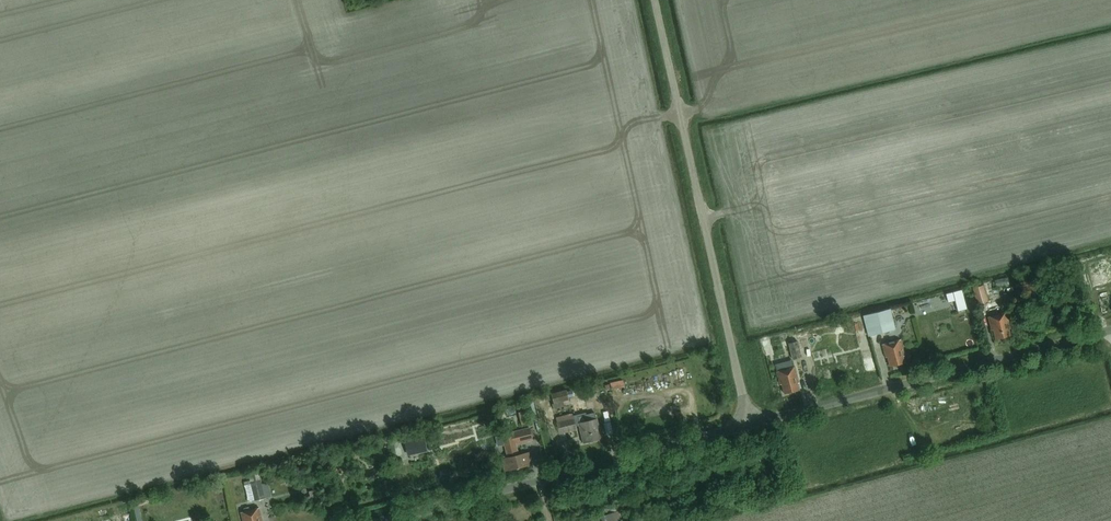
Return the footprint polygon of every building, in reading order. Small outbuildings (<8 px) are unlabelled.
[(989,301),(984,284),(973,287),(978,304),(989,301)] [(967,309),(961,290),(945,294),(948,302),(955,300),(958,311),(967,309)] [(1041,311),(1046,326),(1060,321),(1055,306),(1041,311)] [(996,340),(1010,336),(1009,329),(1010,329),(1006,313),(988,318),(990,326),(992,326),(996,340)] [(900,338),(898,330),(884,334),(887,342),(900,338)] [(793,360),(802,358),(798,342),(802,341),(801,334),(789,337),(791,344),(789,344),(793,360)] [(890,367),(905,363),(903,357),(904,356),(900,340),(882,345),(885,354),(886,353),(890,367)] [(795,368),(788,369),(786,362),(769,366),(771,373),(777,372),(779,381),(781,380),(784,395),(799,391),(797,384),(799,384),(795,368)] [(568,399),(566,389),(565,388),(551,392),(553,403),(568,399)] [(594,415),(574,419),(556,422),(558,433),(576,430),(575,427),(580,426),(584,442),(600,439),(596,419),(595,419),(594,415)] [(987,427),(995,432),(999,425),(990,420),(987,427)] [(510,458),(502,460),(505,472),(532,465),(529,453),(516,456),(516,454),(518,454),(515,444),(532,440),(529,429),(502,436),(507,456),(509,456),(510,458)] [(405,456),(425,451),(422,437),(402,442),(405,456)] [(265,500),(258,474),(249,476),(255,502),(265,500)] [(309,492),(311,502),(322,499),(319,486),(313,487),(314,491),(309,492)] [(259,508),(241,513),(243,520),(262,520),(259,508)] [(102,520),(122,520),(122,512),(102,513),(102,520)] [(618,512),(590,519),(591,520),(620,520),(618,512)]
